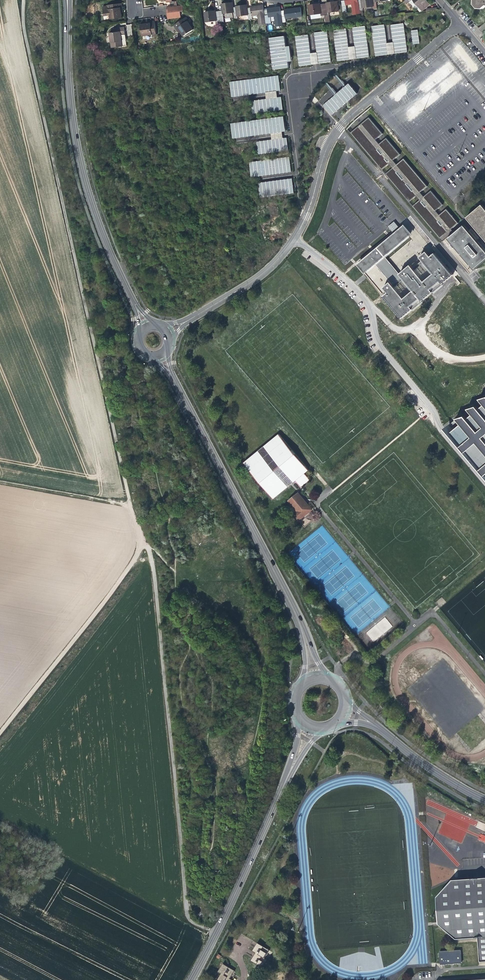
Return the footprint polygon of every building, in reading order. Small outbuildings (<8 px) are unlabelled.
[(326,4),(323,4),(324,15),(328,15),(328,12),(338,11),(337,0),(331,1),(326,1),(326,4)] [(359,10),(358,0),(345,0),(341,1),(342,12),(346,11),(345,4),(351,3),(353,13),(359,12),(359,10)] [(373,6),(372,0),(358,0),(359,10),(363,10),(362,7),(373,6)] [(373,6),(373,8),(377,8),(376,2),(387,0),(372,0),(373,6)] [(422,10),(430,3),(427,0),(413,0),(422,10)] [(320,16),(324,15),(323,4),(319,5),(319,2),(314,3),(309,4),(310,15),(320,13),(320,16)] [(224,22),(223,15),(226,14),(226,19),(233,18),(233,13),(234,13),(233,9),(232,3),(227,4),(222,4),(223,12),(219,12),(221,23),(224,22)] [(118,9),(120,9),(120,5),(107,7),(107,11),(105,11),(101,12),(102,18),(108,17),(109,21),(120,19),(119,14),(118,9)] [(237,9),(233,9),(234,13),(235,20),(238,19),(238,17),(248,16),(248,10),(247,5),(243,6),(237,7),(237,9)] [(268,9),(265,10),(266,20),(270,20),(269,16),(276,16),(277,26),(284,25),(283,22),(282,11),(281,6),(273,7),(268,8),(268,9)] [(251,9),(248,10),(248,16),(249,20),(253,20),(252,17),(259,16),(261,27),(267,26),(266,20),(265,10),(264,7),(256,8),(251,8),(251,9)] [(285,11),(282,11),(283,22),(287,22),(286,18),(303,16),(301,7),(293,8),(285,9),(285,11)] [(217,24),(221,23),(219,12),(215,13),(215,11),(210,12),(205,12),(206,22),(216,21),(217,24)] [(188,21),(185,18),(184,19),(176,24),(173,26),(176,30),(177,32),(178,33),(180,32),(183,37),(192,30),(186,22),(188,21)] [(155,34),(153,21),(148,22),(146,22),(144,23),(144,24),(139,25),(141,36),(151,35),(151,36),(155,36),(155,34)] [(404,24),(391,25),(395,53),(407,52),(404,24)] [(384,25),(372,26),(376,56),(389,54),(384,25)] [(365,26),(352,28),(356,59),(369,57),(365,26)] [(123,27),(111,29),(112,33),(108,33),(109,48),(120,47),(119,36),(124,35),(123,30),(123,27)] [(346,29),(333,30),(338,61),(350,59),(346,29)] [(418,30),(412,31),(414,44),(420,43),(418,30)] [(327,31),(314,33),(318,64),(331,62),(327,31)] [(308,35),(295,37),(299,66),(312,64),(308,35)] [(285,36),(269,38),(274,70),(289,67),(285,36)] [(278,76),(230,82),(232,97),(265,93),(266,99),(278,97),(277,91),(280,90),(278,76)] [(349,84),(323,105),(332,115),(357,94),(355,91),(349,84)] [(322,105),(327,100),(324,96),(318,101),(322,105)] [(278,97),(266,99),(252,101),(254,114),(283,110),(281,97),(278,97)] [(284,116),(232,123),(234,138),(271,133),(272,140),(283,138),(282,132),(286,131),(284,116)] [(369,117),(350,133),(382,170),(389,164),(392,168),(386,174),(409,202),(416,196),(420,200),(413,206),(442,241),(449,236),(450,237),(449,238),(453,244),(451,245),(453,248),(455,250),(457,248),(475,270),(484,261),(484,250),(464,225),(455,233),(451,229),(458,223),(446,209),(439,215),(436,211),(443,205),(431,191),(424,197),(420,193),(427,187),(404,159),(397,165),(393,160),(400,154),(386,138),(379,144),(376,140),(383,134),(369,117)] [(283,138),(272,140),(257,142),(259,154),(288,150),(287,138),(283,138)] [(290,157),(250,162),(252,177),(258,176),(292,172),(290,157)] [(260,183),(259,183),(261,198),(294,193),(293,187),(292,178),(260,183)] [(481,205),(466,218),(484,241),(484,210),(481,205)] [(387,226),(392,232),(398,227),(394,221),(387,226)] [(442,284),(453,274),(433,251),(429,254),(427,251),(419,257),(433,273),(425,281),(411,264),(400,273),(386,257),(413,234),(404,224),(401,227),(357,264),(366,274),(367,276),(380,290),(381,289),(384,292),(385,294),(381,297),(399,319),(413,308),(423,299),(431,293),(432,292),(435,290),(442,284)] [(477,399),(482,405),(477,410),(474,406),(465,409),(470,415),(465,420),(462,416),(454,419),(458,424),(452,430),(484,469),(484,397),(477,399)] [(245,461),(274,496),(295,479),(300,485),(309,478),(304,472),(308,469),(279,434),(245,461)] [(288,499),(297,510),(293,512),(299,519),(312,509),(298,492),(288,499)] [(476,964),(484,963),(484,880),(446,883),(432,901),(434,927),(452,942),(474,940),(476,964)] [(259,973),(264,964),(261,962),(266,954),(253,947),(248,955),(252,957),(247,965),(259,973)] [(435,954),(436,966),(457,964),(456,952),(435,954)] [(231,976),(220,969),(215,978),(218,979),(229,979),(231,976)]
